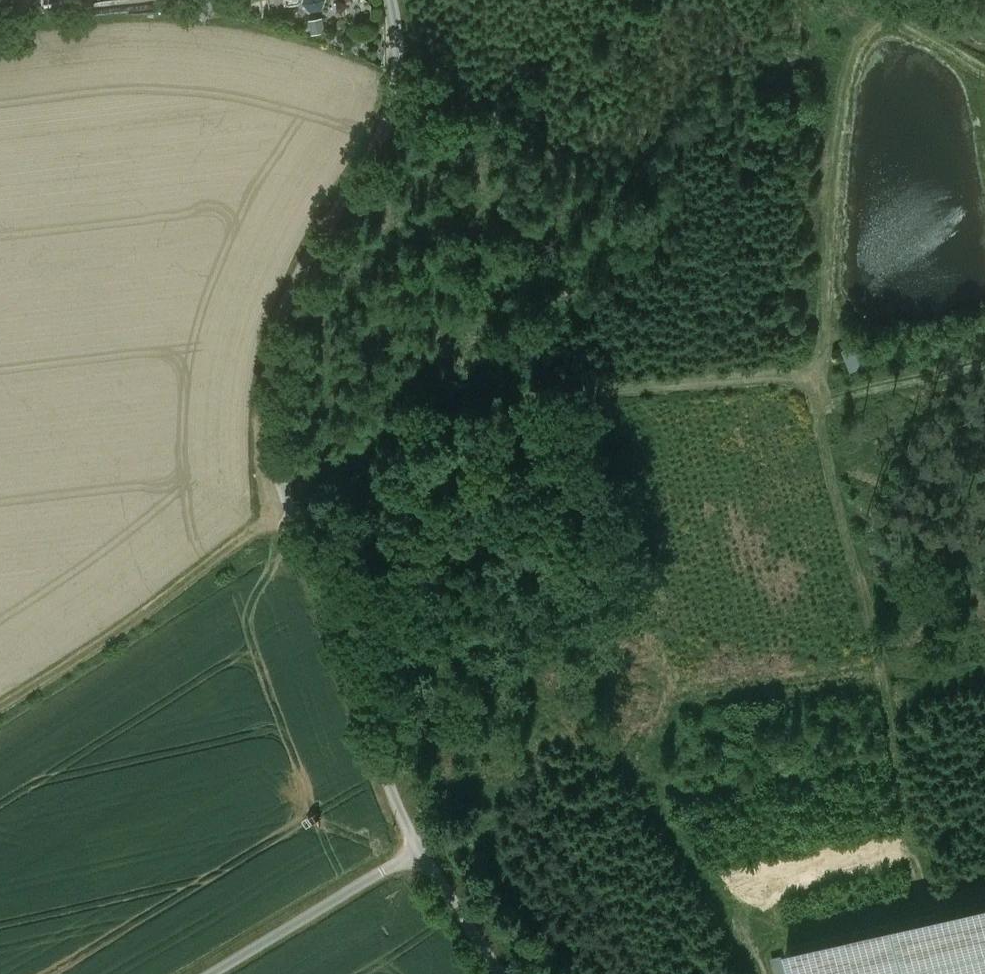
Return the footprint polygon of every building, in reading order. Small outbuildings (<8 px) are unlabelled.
[(216,0),(191,0),(187,6),(205,17),(216,0)] [(787,949),(793,973),(984,973),(984,904),(787,949)] [(773,959),(776,973),(785,973),(781,957),(773,959)]
